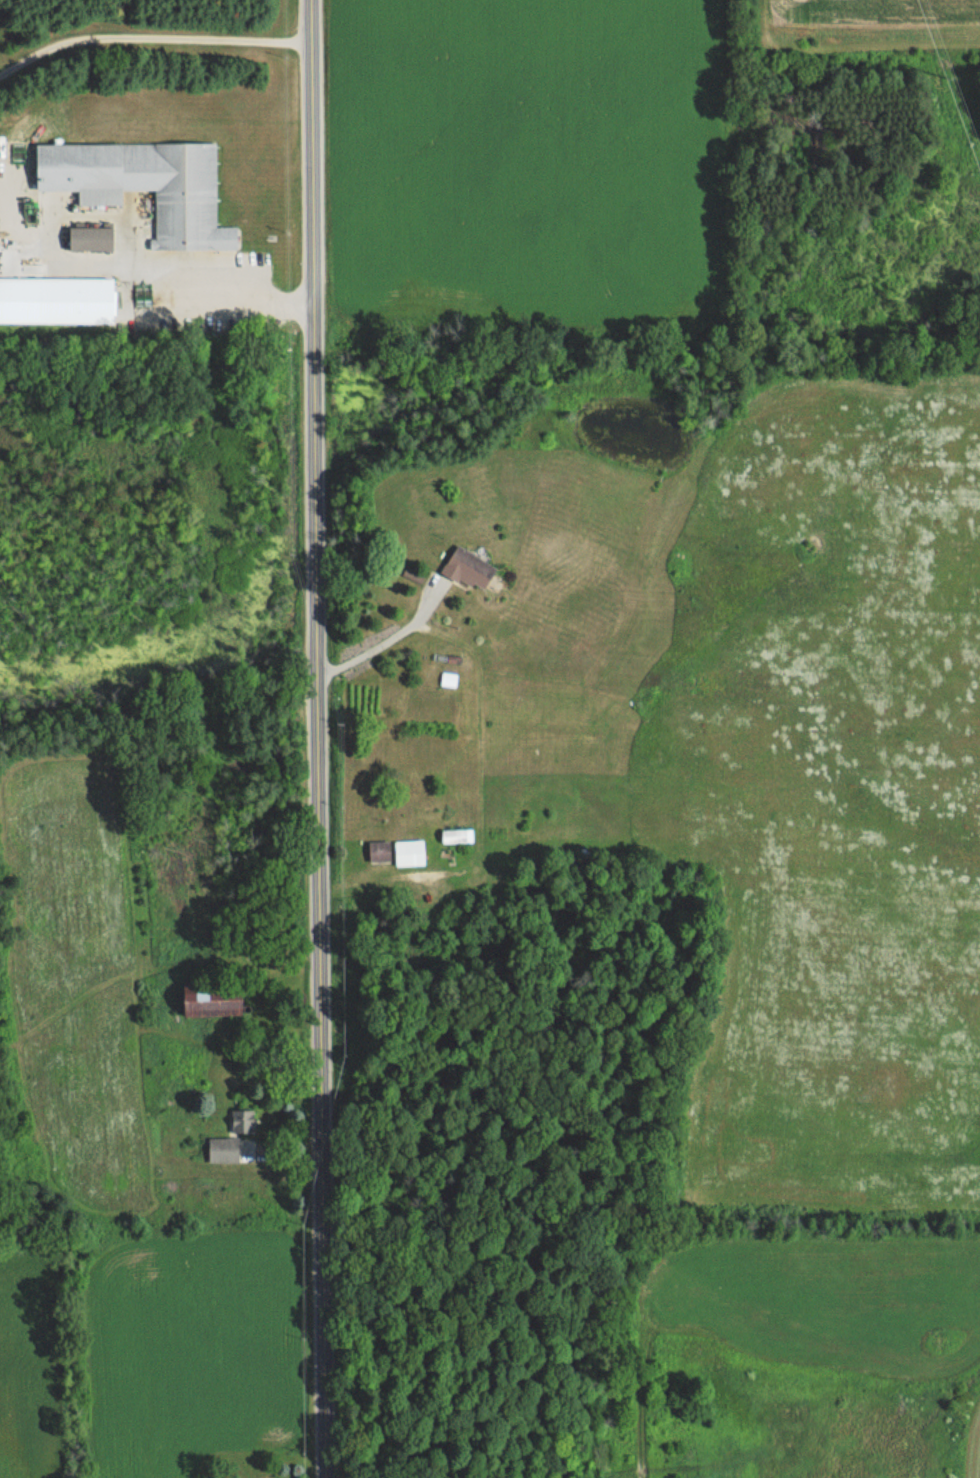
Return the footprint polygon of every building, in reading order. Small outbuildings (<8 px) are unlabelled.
[(215,142),(36,143),(36,191),(78,190),(78,205),(121,205),(121,190),(154,190),(155,238),(149,238),(149,250),(237,249),(237,226),(215,226),(215,142)] [(70,225),(70,250),(112,250),(112,225),(70,225)] [(41,278),(41,322),(114,322),(114,278),(41,278)] [(484,593),(497,567),(456,545),(442,571),(484,593)] [(455,674),(441,674),(441,686),(455,686),(455,674)] [(471,844),(471,829),(442,829),(442,844),(471,844)] [(424,866),(424,840),(395,840),(395,866),(424,866)] [(369,841),(369,862),(390,862),(390,841),(369,841)] [(244,985),(185,986),(186,1010),(229,1009),(229,1005),(245,1004),(244,985)] [(231,1108),(231,1133),(255,1133),(255,1108),(231,1108)] [(254,1137),(209,1137),(209,1162),(254,1162),(254,1137)]
